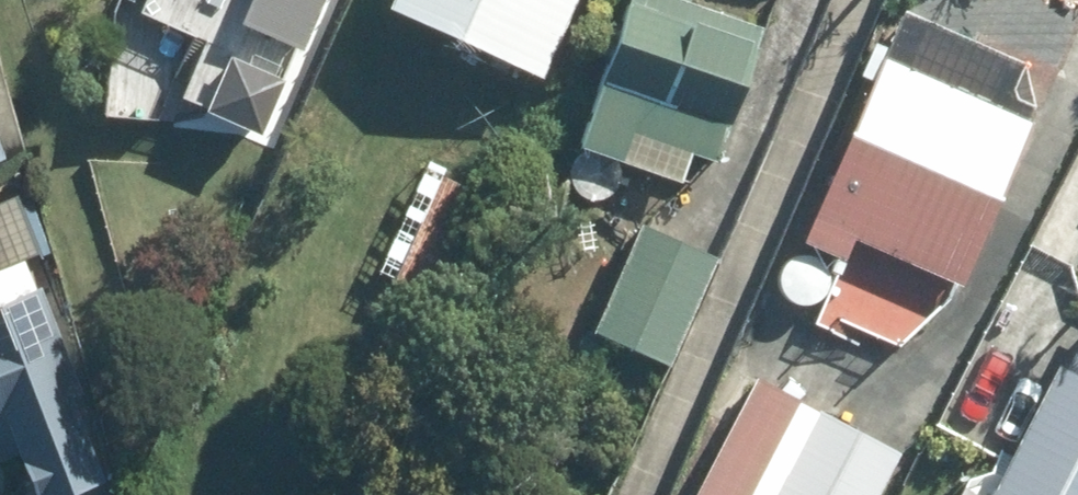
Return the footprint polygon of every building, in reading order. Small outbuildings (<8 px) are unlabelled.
[(244,4),(297,29),(311,0),(246,0),(244,4)] [(381,11),(534,77),(568,0),(386,0),(381,11)] [(573,147),(678,181),(687,152),(717,162),(760,27),(685,3),(686,0),(620,0),(573,147)] [(879,55),(797,244),(837,260),(847,238),(957,287),(1029,123),(879,55)] [(424,161),(375,270),(423,292),(450,233),(458,236),(476,196),(437,179),(442,169),(424,161)] [(638,228),(590,331),(665,366),(713,263),(638,228)] [(31,291),(0,304),(0,457),(10,453),(28,494),(63,494),(99,479),(63,399),(77,393),(31,291)] [(987,494),(1077,494),(1077,340),(1060,373),(1054,370),(987,494)] [(690,494),(875,494),(895,459),(753,381),(690,494)]
